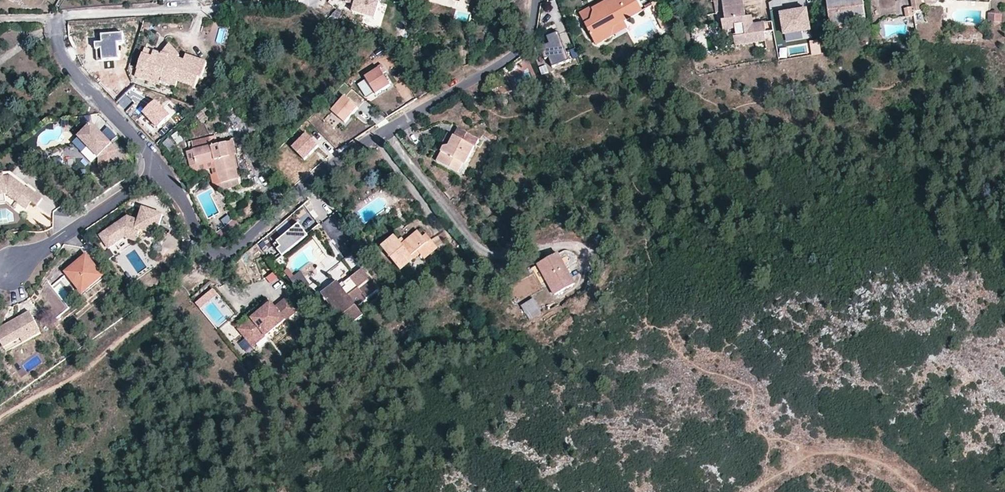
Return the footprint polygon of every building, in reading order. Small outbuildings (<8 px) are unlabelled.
[(369,0),(346,0),(345,3),(355,6),(353,14),(375,19),(379,3),(369,0)] [(584,24),(590,21),(594,12),(592,9),(609,0),(603,0),(578,14),(584,24)] [(584,24),(593,39),(603,41),(611,37),(614,27),(623,22),(643,12),(636,0),(626,0),(609,0),(592,9),(594,12),(590,21),(584,24)] [(723,2),(722,2),(725,20),(721,20),(723,30),(734,28),(735,36),(733,36),(734,45),(764,40),(763,32),(765,32),(764,23),(753,25),(747,26),(746,17),(744,0),(722,0),(723,2)] [(830,27),(850,24),(850,19),(865,17),(863,0),(826,0),(830,27)] [(913,12),(921,11),(919,0),(911,0),(913,12)] [(911,7),(904,9),(906,17),(913,16),(911,7)] [(808,29),(804,10),(779,15),(783,34),(808,29)] [(988,14),(988,24),(1002,24),(1002,13),(988,14)] [(627,28),(623,22),(614,27),(611,37),(627,28)] [(771,22),(764,23),(765,32),(773,31),(771,22)] [(398,24),(397,34),(403,35),(405,25),(398,24)] [(570,63),(558,32),(544,37),(547,47),(540,50),(544,60),(549,59),(553,70),(570,63)] [(124,44),(124,35),(103,36),(103,44),(96,44),(97,62),(120,60),(119,44),(124,44)] [(819,39),(809,41),(811,55),(821,54),(819,39)] [(169,44),(161,54),(166,55),(170,45),(169,44)] [(179,55),(170,45),(166,55),(161,54),(154,51),(152,57),(143,54),(138,69),(149,73),(162,77),(161,80),(176,85),(177,81),(195,87),(198,77),(201,78),(206,63),(186,56),(184,60),(178,59),(179,55)] [(119,92),(127,84),(109,65),(100,72),(119,92)] [(374,73),(366,78),(366,79),(375,92),(376,95),(391,85),(383,74),(387,71),(382,65),(373,71),(374,73)] [(159,85),(161,80),(162,77),(149,73),(147,81),(159,85)] [(375,92),(366,79),(358,84),(366,97),(375,92)] [(346,98),(332,113),(345,124),(359,109),(346,98)] [(156,103),(145,114),(157,127),(169,116),(156,103)] [(119,152),(93,126),(80,139),(100,160),(100,171),(119,171),(119,152)] [(443,149),(437,161),(459,173),(466,161),(474,148),(471,147),(476,138),(458,129),(455,137),(449,147),(443,149)] [(440,147),(443,149),(449,147),(455,137),(447,133),(440,147)] [(307,135),(293,149),(305,162),(319,148),(307,135)] [(190,142),(192,150),(196,166),(215,162),(220,183),(238,180),(233,157),(230,158),(227,144),(211,147),(208,138),(190,142)] [(235,142),(227,144),(230,158),(233,157),(238,180),(220,183),(215,162),(196,166),(192,150),(189,151),(193,171),(213,167),(217,188),(242,182),(236,156),(238,155),(235,142)] [(468,162),(466,161),(459,173),(462,174),(468,162)] [(29,189),(28,190),(12,179),(5,180),(5,179),(0,180),(0,198),(8,197),(19,205),(24,197),(33,204),(38,207),(44,200),(29,189)] [(8,197),(0,198),(0,206),(7,205),(15,211),(19,205),(8,197)] [(28,211),(33,204),(24,197),(19,205),(28,211)] [(165,217),(145,209),(140,222),(130,218),(101,237),(109,249),(127,238),(128,238),(137,242),(142,230),(158,236),(165,217)] [(222,223),(226,226),(221,233),(230,240),(239,228),(225,218),(222,223)] [(210,231),(214,237),(219,234),(213,225),(208,228),(210,231)] [(309,237),(300,226),(275,244),(283,256),(309,237)] [(395,237),(382,248),(399,269),(419,254),(424,259),(438,248),(426,234),(422,237),(418,232),(402,245),(395,237)] [(361,270),(349,255),(342,260),(355,275),(361,270)] [(558,255),(538,266),(554,294),(574,283),(558,255)] [(102,278),(87,259),(68,274),(83,292),(102,278)] [(302,270),(293,277),(302,289),(311,282),(302,270)] [(369,282),(367,280),(368,279),(361,270),(355,275),(343,284),(345,287),(342,290),(336,283),(320,296),(322,299),(321,300),(328,309),(329,308),(331,310),(330,311),(337,320),(338,319),(346,329),(362,316),(355,307),(377,290),(370,281),(369,282)] [(275,271),(265,278),(271,286),(281,280),(275,271)] [(298,311),(288,298),(275,308),(271,304),(241,327),(252,340),(262,333),(265,337),(298,311)] [(533,299),(521,307),(527,316),(538,308),(533,299)] [(30,313),(0,329),(0,341),(4,348),(21,339),(23,343),(41,334),(30,313)] [(265,337),(262,333),(252,340),(241,327),(238,330),(251,347),(265,337)]
